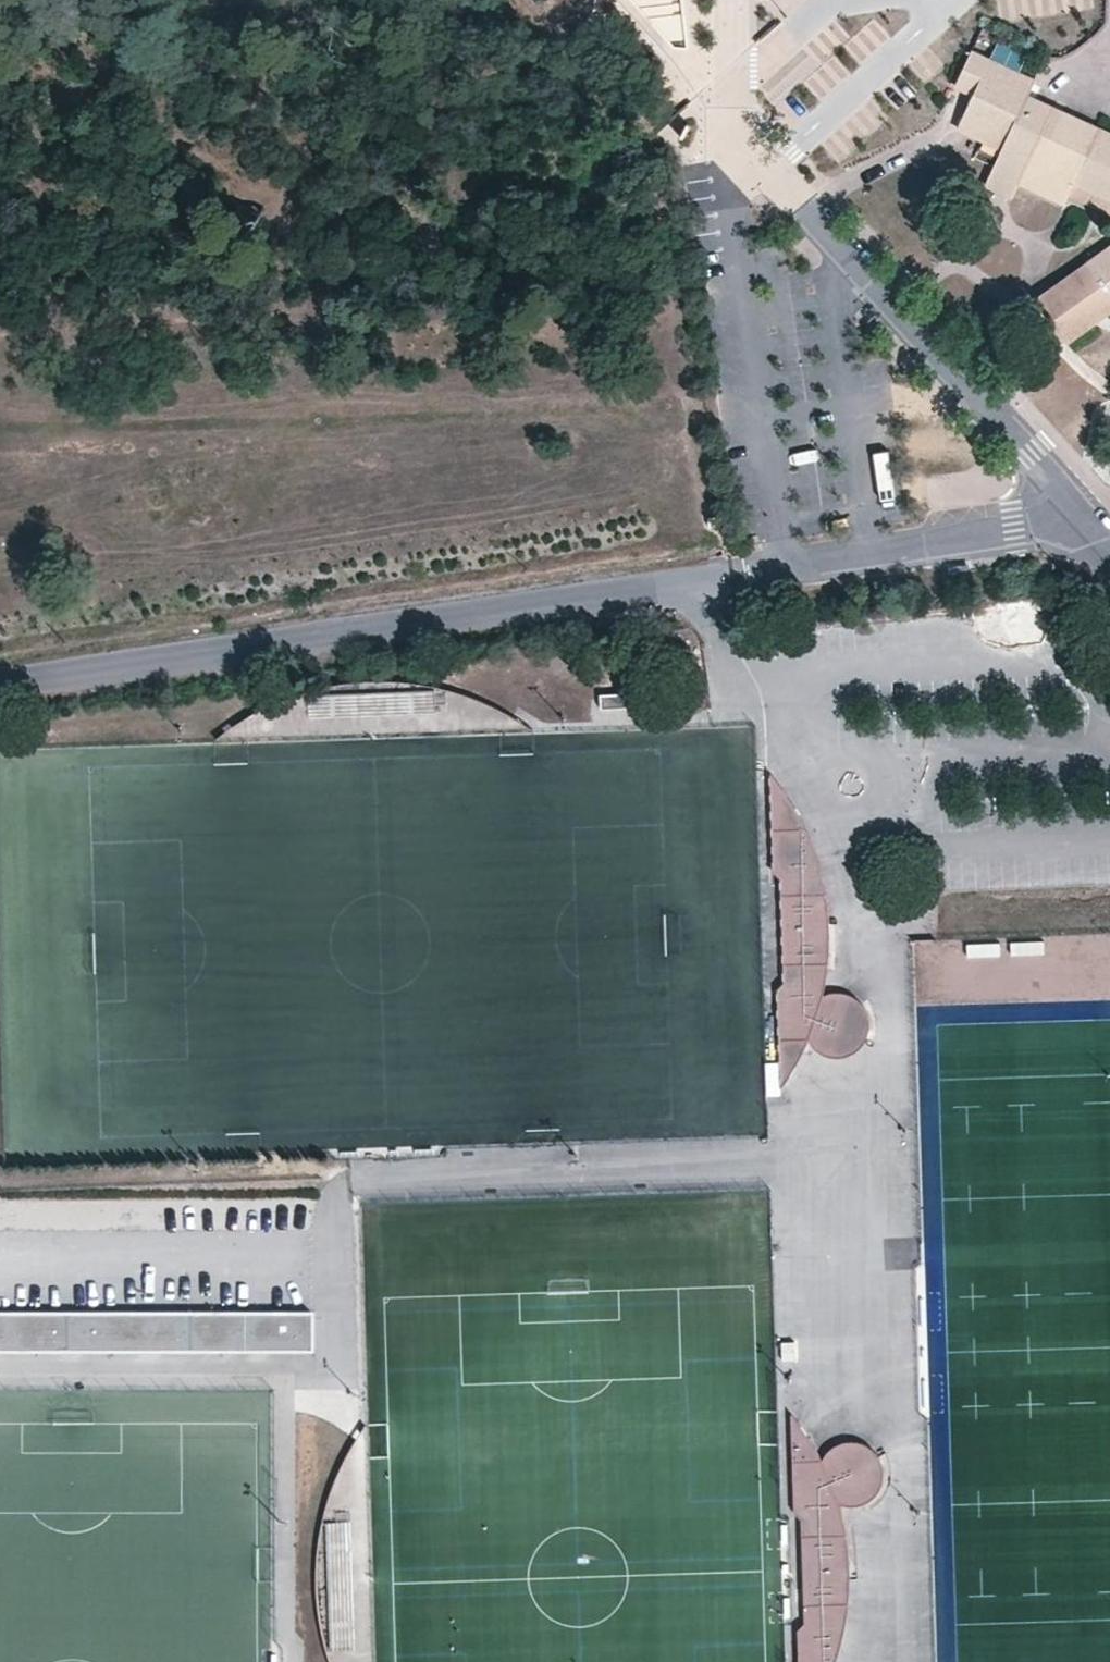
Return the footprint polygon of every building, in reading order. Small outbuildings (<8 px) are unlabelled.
[(687,43),(682,0),(634,0),(672,43),(687,43)] [(1043,100),(1029,93),(1035,79),(973,51),(958,85),(975,93),(961,127),(968,130),(1004,147),(988,184),(1014,195),(1022,181),(1066,202),(1077,181),(1102,128),(1043,100)] [(1102,128),(1077,181),(1109,196),(1109,131),(1102,128)] [(1074,273),(1081,283),(1068,292),(1085,317),(1109,300),(1109,301),(1109,247),(1074,273)] [(1068,292),(1081,283),(1074,273),(1037,300),(1066,342),(1109,312),(1109,301),(1109,300),(1085,317),(1068,292)] [(601,689),(602,704),(627,703),(626,688),(601,689)] [(784,792),(773,780),(775,878),(783,884),(786,989),(780,996),(782,1093),(793,1075),(800,1063),(806,1055),(809,1046),(817,1056),(825,1061),(837,1063),(851,1060),(860,1054),(868,1044),(870,1032),(868,1020),(862,1008),(854,1003),(845,999),(836,998),(828,999),(823,1002),(825,990),(828,971),(830,948),(831,926),(828,900),(821,874),(811,841),(795,809),(784,792)] [(950,1001),(1033,998),(1032,972),(923,976),(925,1035),(951,1034),(950,1001)] [(0,1315),(0,1356),(301,1354),(301,1313),(0,1315)] [(799,1661),(836,1661),(844,1630),(849,1604),(851,1578),(849,1556),(845,1532),(841,1513),(839,1502),(843,1505),(851,1505),(860,1504),(870,1500),(877,1494),(883,1482),(884,1469),(881,1458),(873,1448),(863,1443),(849,1440),(837,1444),(829,1449),(822,1459),(818,1451),(812,1443),(804,1430),(792,1414),(795,1510),(803,1517),(804,1622),(797,1629),(799,1661)]
